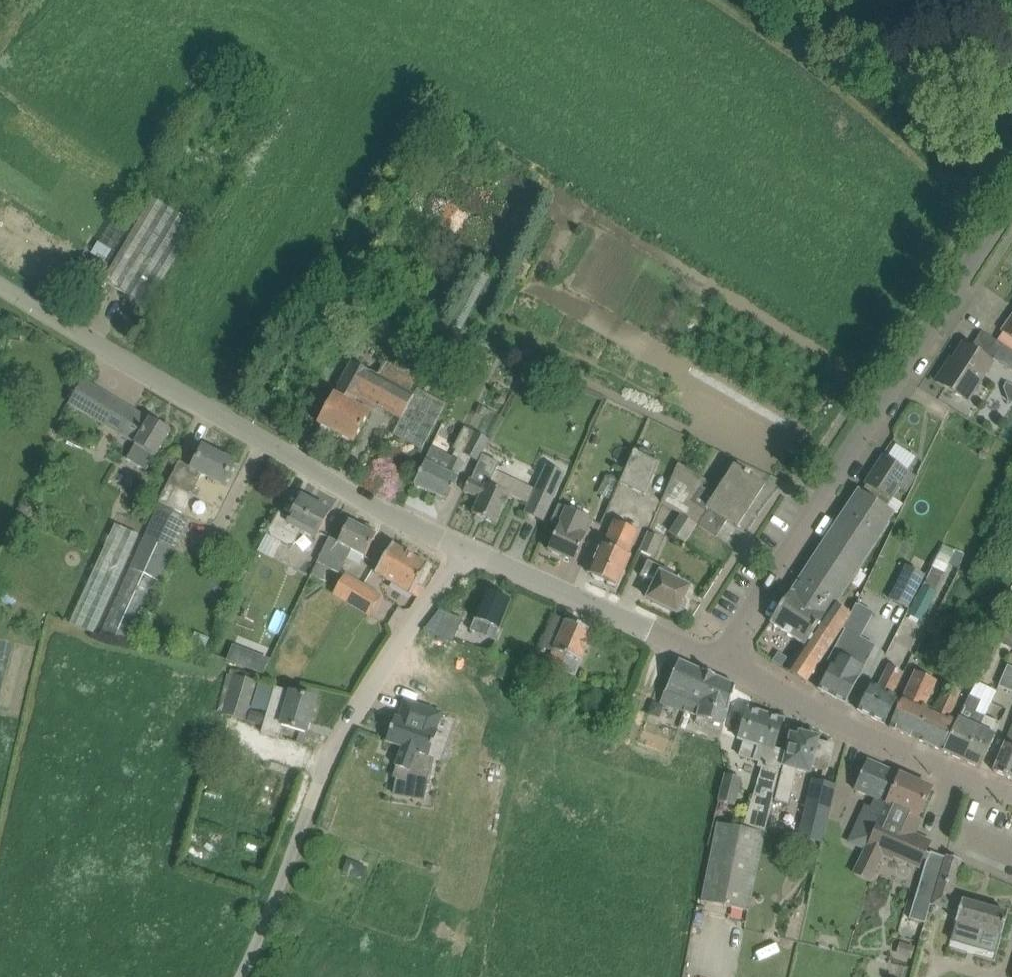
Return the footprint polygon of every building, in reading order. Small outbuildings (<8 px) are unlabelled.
[(148,308),(159,290),(197,226),(153,199),(114,264),(104,281),(148,308)] [(1011,339),(1011,318),(1002,331),(1011,339)] [(937,382),(948,389),(968,402),(993,363),(964,345),(949,368),(947,367),(937,382)] [(1004,345),(995,360),(1011,371),(1011,350),(1004,345)] [(273,360),(261,364),(264,373),(276,370),(273,360)] [(331,430),(355,443),(370,415),(354,406),(361,395),(401,418),(393,434),(422,451),(448,405),(415,387),(418,381),(386,364),(378,378),(353,364),(318,424),(323,426),(322,429),(329,433),(331,430)] [(529,371),(528,379),(544,381),(545,373),(529,371)] [(70,404),(106,425),(120,401),(84,380),(70,404)] [(484,417),(487,409),(479,405),(475,413),(484,417)] [(150,420),(134,410),(120,434),(136,443),(127,460),(147,472),(156,457),(172,431),(151,419),(150,420)] [(465,427),(454,448),(479,463),(482,455),(490,441),(465,427)] [(595,437),(593,444),(600,446),(602,439),(595,437)] [(144,537),(174,552),(188,522),(180,518),(203,475),(225,486),(236,464),(203,447),(193,467),(180,461),(168,484),(159,501),(144,537)] [(433,448),(426,462),(415,485),(448,501),(459,479),(457,479),(464,464),(433,448)] [(660,462),(635,450),(620,483),(645,494),(660,462)] [(981,451),(979,456),(986,459),(988,454),(981,451)] [(472,480),(470,479),(464,492),(480,499),(473,514),(497,525),(511,496),(489,486),(500,463),(482,455),(479,463),(472,480)] [(867,485),(862,493),(886,509),(899,488),(906,493),(917,477),(884,455),(865,484),(867,485)] [(697,525),(700,527),(717,538),(728,521),(736,526),(738,527),(739,526),(738,526),(746,513),(747,514),(747,513),(747,512),(755,500),(756,501),(756,500),(756,499),(764,487),(765,486),(735,466),(715,496),(702,488),(706,481),(679,463),(662,502),(698,524),(697,525)] [(565,474),(547,465),(525,513),(543,521),(565,474)] [(610,499),(618,481),(606,476),(598,493),(610,499)] [(805,683),(806,683),(847,622),(874,567),(864,562),(890,524),(889,523),(895,514),(886,509),(862,493),(860,492),(860,491),(859,490),(858,492),(853,500),(852,500),(852,501),(852,502),(846,510),(845,511),(845,512),(840,520),(839,520),(838,521),(839,521),(833,530),(832,531),(827,540),(826,540),(825,541),(826,541),(820,550),(819,551),(813,560),(812,561),(807,570),(806,571),(800,580),(792,592),(792,591),(771,623),(805,646),(788,671),(790,673),(790,672),(805,682),(805,683)] [(302,497),(293,515),(291,519),(280,512),(267,536),(292,549),(301,533),(316,541),(331,512),(302,497)] [(562,556),(575,562),(587,535),(587,534),(593,520),(559,505),(552,522),(560,525),(549,550),(552,552),(562,557),(562,556)] [(682,517),(671,534),(685,542),(696,526),(682,517)] [(605,546),(602,544),(589,574),(594,576),(595,579),(602,582),(605,581),(618,586),(630,557),(628,556),(639,531),(615,521),(605,546)] [(352,550),(366,557),(377,536),(350,522),(339,543),(330,539),(318,561),(339,574),(352,550)] [(662,539),(648,532),(639,550),(654,557),(662,539)] [(393,544),(376,574),(418,598),(423,591),(424,592),(425,591),(417,585),(429,566),(393,544)] [(674,574),(649,561),(641,577),(655,584),(648,599),(677,614),(684,611),(687,604),(685,598),(690,588),(672,579),(674,574)] [(890,600),(909,609),(925,577),(906,567),(890,600)] [(345,575),(334,595),(346,602),(358,583),(345,575)] [(371,591),(358,583),(346,602),(369,616),(381,596),(371,591)] [(909,615),(922,622),(938,591),(924,584),(909,615)] [(487,592),(484,600),(471,631),(488,638),(492,626),(499,629),(511,601),(508,600),(506,597),(501,595),(497,596),(487,592)] [(447,613),(438,633),(455,640),(463,619),(447,613)] [(548,666),(574,677),(593,632),(568,621),(548,666)] [(1011,650),(1011,622),(1010,621),(998,642),(1011,650)] [(833,663),(819,690),(846,704),(865,668),(863,668),(875,647),(845,630),(828,661),(833,663)] [(227,661),(240,666),(246,650),(233,645),(227,661)] [(707,673),(680,660),(661,703),(685,712),(688,703),(689,700),(686,699),(690,691),(698,695),(707,673)] [(872,684),(859,710),(858,711),(885,725),(899,698),(893,695),(904,673),(890,666),(878,687),(872,684)] [(1008,666),(999,687),(1011,692),(1011,668),(1008,666)] [(890,727),(916,739),(930,709),(925,707),(936,681),(915,672),(904,697),(890,727)] [(698,717),(725,725),(736,685),(707,673),(698,695),(690,691),(686,699),(689,700),(688,703),(685,712),(698,716),(698,717)] [(258,682),(234,675),(234,676),(228,675),(218,712),(246,721),(258,682)] [(916,739),(944,752),(958,722),(949,718),(961,693),(947,686),(936,712),(930,709),(916,739)] [(278,738),(282,726),(307,733),(317,700),(275,687),(262,733),(278,738)] [(970,696),(958,722),(944,752),(965,761),(985,717),(976,712),(981,701),(970,696)] [(719,822),(704,901),(751,911),(765,833),(785,753),(774,750),(784,720),(749,709),(739,740),(745,742),(741,756),(759,761),(757,767),(762,769),(745,827),(719,822)] [(387,741),(396,745),(403,747),(396,767),(393,777),(427,784),(432,759),(417,753),(426,728),(396,717),(387,741)] [(985,717),(965,761),(981,769),(996,736),(994,735),(1000,723),(985,717)] [(994,771),(1011,779),(1011,729),(1006,743),(994,771)] [(792,736),(779,790),(785,791),(786,785),(794,787),(798,770),(811,774),(812,767),(827,771),(834,746),(818,742),(819,738),(801,734),(800,738),(792,736)] [(869,843),(879,822),(900,775),(868,761),(855,789),(877,799),(873,808),(871,807),(857,837),(869,843)] [(726,775),(719,802),(735,806),(742,779),(726,775)] [(911,837),(911,836),(919,818),(932,789),(900,775),(879,822),(911,837)] [(822,786),(817,807),(829,810),(834,789),(822,786)] [(884,853),(920,869),(930,845),(911,836),(911,837),(879,822),(869,843),(856,874),(871,882),(884,853)] [(916,900),(910,919),(926,924),(932,905),(933,905),(947,858),(931,852),(931,854),(928,861),(926,863),(916,900)] [(947,856),(947,858),(933,905),(959,913),(956,923),(1002,936),(1008,915),(975,905),(976,901),(953,894),(962,861),(947,856)] [(912,959),(915,946),(901,942),(897,955),(912,959)]
